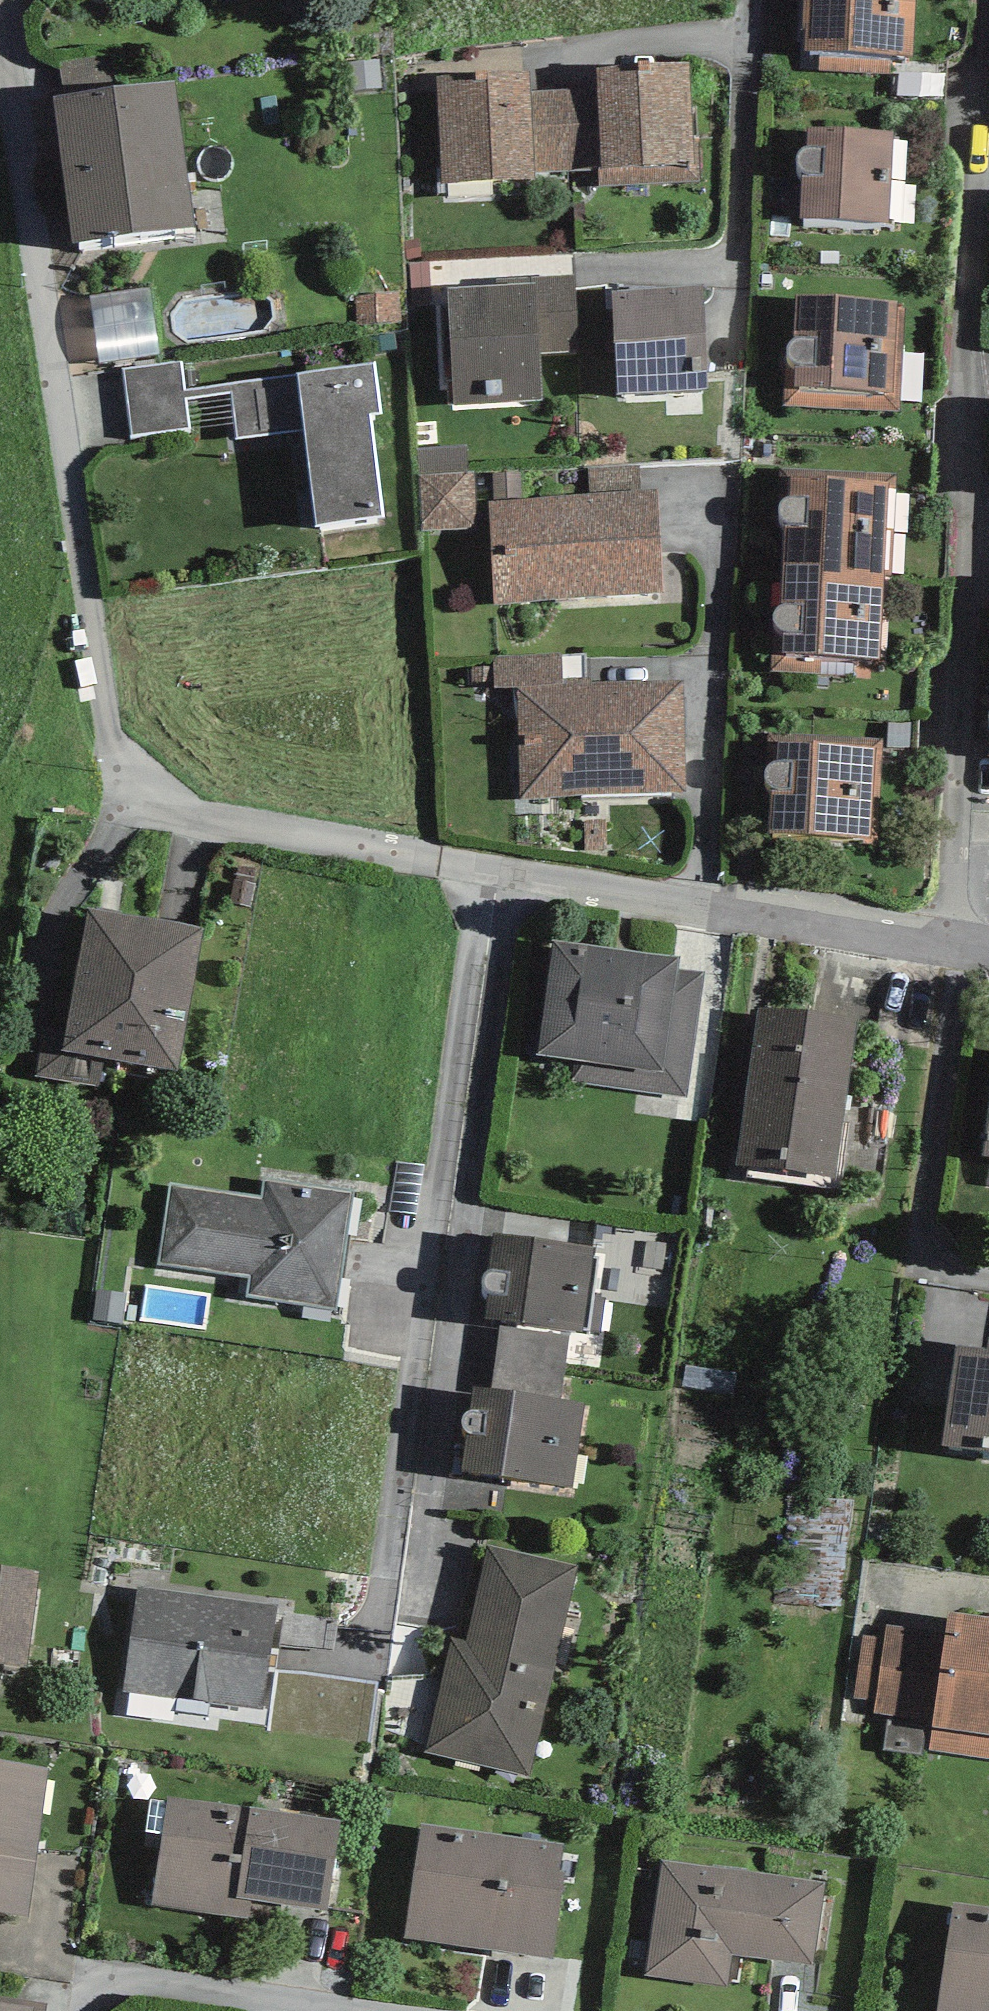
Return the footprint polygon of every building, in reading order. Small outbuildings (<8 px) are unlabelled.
[(803,29),(806,29),(805,51),(820,52),(892,55),(913,56),(916,0),(804,0),(803,29)] [(891,73),(892,55),(820,52),(819,71),(891,73)] [(115,53),(59,61),(64,95),(120,87),(115,53)] [(690,63),(596,67),(597,88),(600,169),(601,186),(702,182),(700,138),(693,138),(690,63)] [(530,71),(436,76),(441,183),(535,179),(534,171),(531,91),(530,71)] [(64,95),(53,96),(73,244),(195,227),(176,80),(120,87),(64,95)] [(597,88),(531,91),(534,171),(600,169),(597,88)] [(802,171),(799,219),(889,223),(893,131),(808,127),(806,145),(801,148),(796,153),(796,161),(799,167),(802,171)] [(498,286),(448,288),(453,405),(543,401),(541,354),(579,352),(575,276),(497,280),(498,286)] [(706,286),(611,289),(616,395),(708,391),(706,286)] [(400,294),(356,296),(358,325),(402,323),(400,294)] [(794,406),(900,410),(906,306),(898,307),(898,300),(797,295),(796,337),(791,341),(787,350),(790,358),(795,362),(794,406)] [(181,362),(122,369),(130,435),(189,428),(186,399),(185,390),(181,362)] [(375,362),(230,383),(231,392),(238,439),(304,429),(317,525),(384,516),(370,414),(382,412),(375,362)] [(230,383),(185,390),(186,399),(231,392),(230,383)] [(590,494),(641,491),(639,465),(588,467),(590,494)] [(884,566),(884,576),(892,576),(896,473),(791,469),(790,497),(786,498),(782,500),(780,504),(777,509),(780,516),(783,522),(786,525),(783,563),(884,566)] [(421,531),(475,529),(473,473),(419,475),(421,531)] [(590,494),(489,500),(495,604),(663,594),(657,490),(641,491),(590,494)] [(884,566),(783,563),(782,604),(778,606),(774,611),(772,619),(775,625),(780,629),(784,632),(783,653),(880,659),(884,576),(884,566)] [(517,687),(561,685),(561,655),(495,656),(496,687),(517,687)] [(561,685),(517,687),(520,799),(686,792),(683,680),(561,685)] [(771,788),(770,838),(878,843),(883,738),(779,734),(778,742),(777,761),(774,762),(768,766),(765,771),(764,779),(767,784),(771,788)] [(177,1071),(203,929),(89,908),(66,1033),(45,1029),(36,1076),(100,1087),(105,1058),(177,1071)] [(680,957),(553,941),(538,1055),(575,1060),(570,1080),(687,1097),(705,971),(678,969),(680,957)] [(854,1021),(757,1009),(738,1164),(835,1176),(854,1021)] [(417,1216),(425,1165),(397,1161),(389,1211),(417,1216)] [(247,1296),(336,1308),(353,1190),(264,1178),(261,1194),(170,1181),(158,1264),(250,1277),(247,1296)] [(584,1333),(595,1246),(494,1233),(489,1271),(486,1273),(483,1275),(483,1280),(483,1286),(486,1289),(482,1320),(502,1323),(571,1332),(584,1333)] [(561,1398),(571,1332),(502,1323),(492,1389),(561,1398)] [(988,1350),(955,1345),(942,1445),(988,1452),(988,1343),(988,1350)] [(574,1489),(586,1402),(561,1398),(492,1389),(473,1386),(469,1411),(465,1413),(462,1418),(461,1424),(464,1428),(466,1431),(461,1474),(574,1489)] [(452,1636),(426,1752),(530,1775),(576,1566),(488,1546),(467,1639),(452,1636)] [(39,1571),(0,1566),(0,1665),(26,1668),(39,1571)] [(276,1607),(137,1589),(124,1691),(263,1708),(276,1607)] [(334,1651),(338,1619),(285,1612),(281,1644),(334,1651)] [(949,1613),(946,1634),(887,1626),(885,1640),(877,1702),(875,1713),(933,1721),(929,1749),(988,1758),(988,1618),(949,1613)] [(855,1699),(877,1702),(885,1640),(863,1637),(855,1699)] [(276,1741),(382,1751),(387,1690),(282,1680),(276,1741)] [(0,1759),(0,1913),(30,1917),(48,1766),(0,1759)] [(339,1820),(167,1796),(167,1801),(162,1834),(152,1903),(249,1917),(251,1899),(326,1909),(339,1820)] [(162,1834),(167,1801),(149,1798),(144,1832),(162,1834)] [(564,1844),(421,1823),(405,1938),(553,1957),(564,1872),(560,1871),(564,1844)] [(826,1880),(662,1859),(647,1975),(729,1986),(733,1955),(815,1966),(826,1880)] [(953,1902),(937,2010),(988,2010),(988,1907),(953,1902)] [(34,2006),(34,2010),(46,2010),(47,2004),(0,1997),(0,2002),(34,2006)] [(34,2006),(0,2002),(0,2010),(34,2010),(34,2006)]
